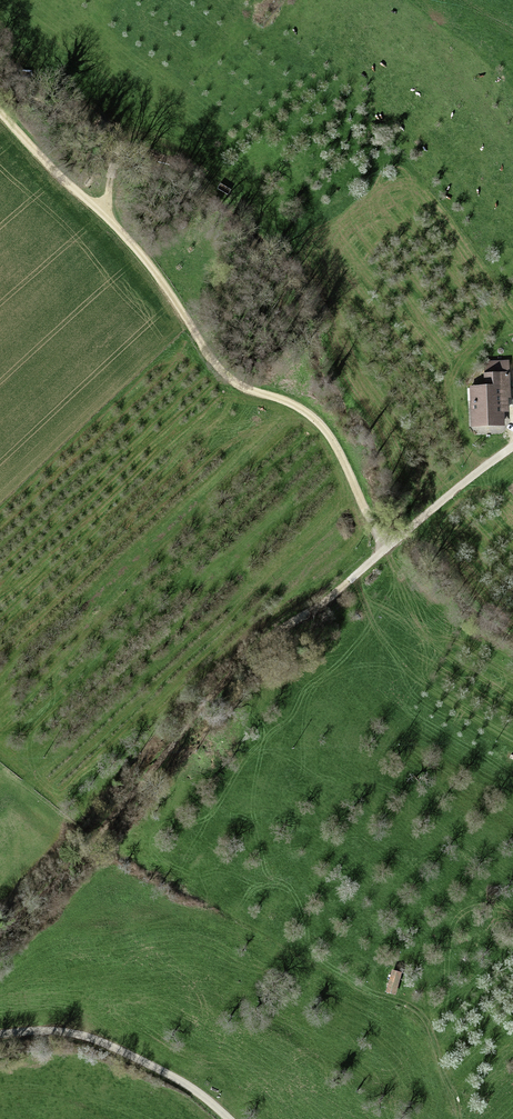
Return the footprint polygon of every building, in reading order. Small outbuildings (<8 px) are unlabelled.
[(485,384),(472,385),(473,427),(505,426),(505,412),(512,412),(511,360),(485,360),(485,384)]
